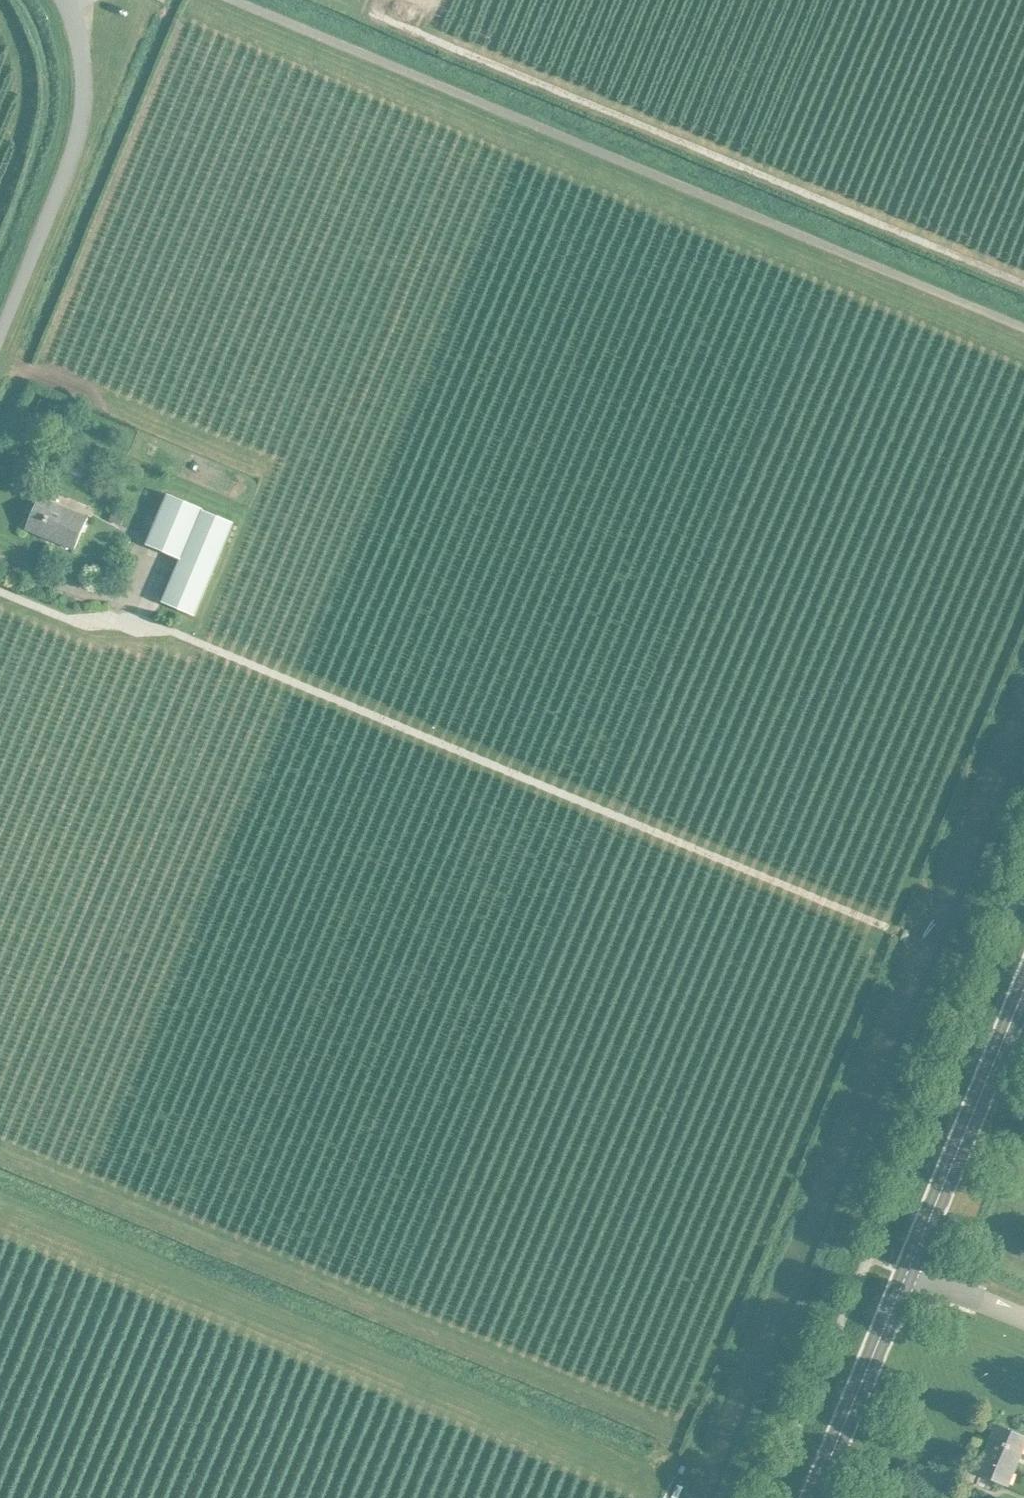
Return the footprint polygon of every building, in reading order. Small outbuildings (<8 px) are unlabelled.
[(166,494),(145,544),(179,559),(180,559),(201,509),(201,508),(166,494)] [(73,550),(87,517),(38,496),(25,529),(73,550)] [(232,522),(201,509),(180,559),(179,559),(161,602),(193,615),(232,522)] [(1023,1444),(1023,1436),(994,1424),(974,1472),(1007,1486),(1023,1444)]
